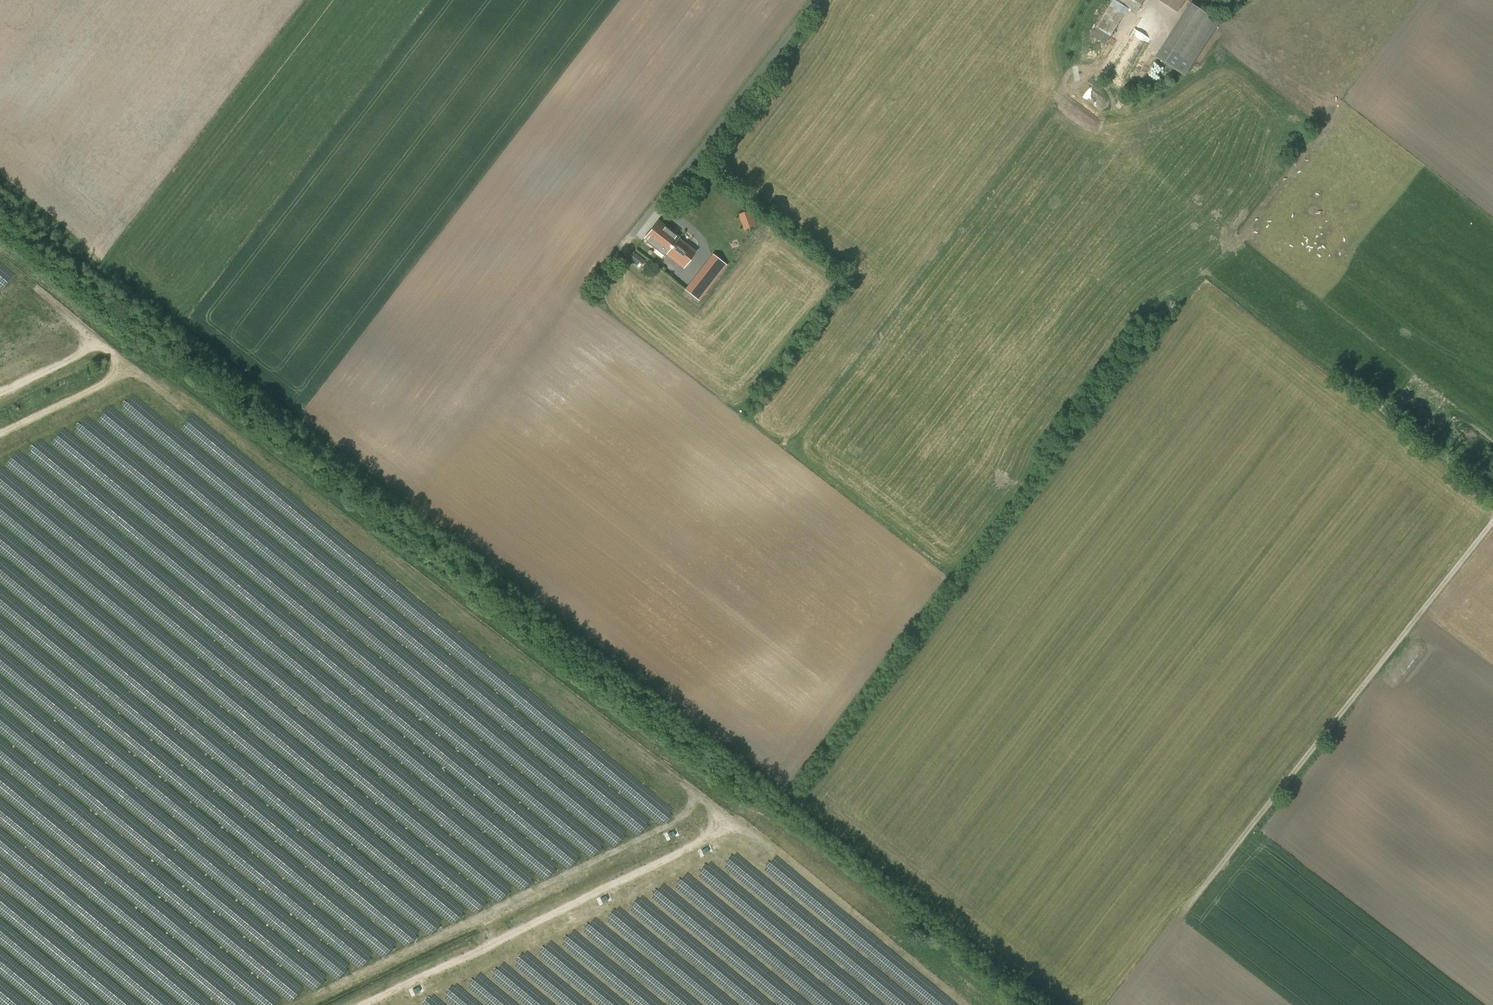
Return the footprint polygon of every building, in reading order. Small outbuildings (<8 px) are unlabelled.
[(1143,0),(1110,0),(1094,28),(1108,37),(1124,11),(1133,16),(1143,0)] [(1161,0),(1178,11),(1185,0),(1161,0)] [(1220,21),(1191,3),(1156,57),(1186,76),(1220,21)] [(753,210),(741,213),(744,229),(757,226),(753,210)] [(679,238),(658,222),(645,238),(666,254),(681,265),(693,249),(679,238)] [(640,268),(646,261),(634,251),(628,257),(640,268)] [(712,255),(686,288),(695,294),(720,261),(712,255)]
